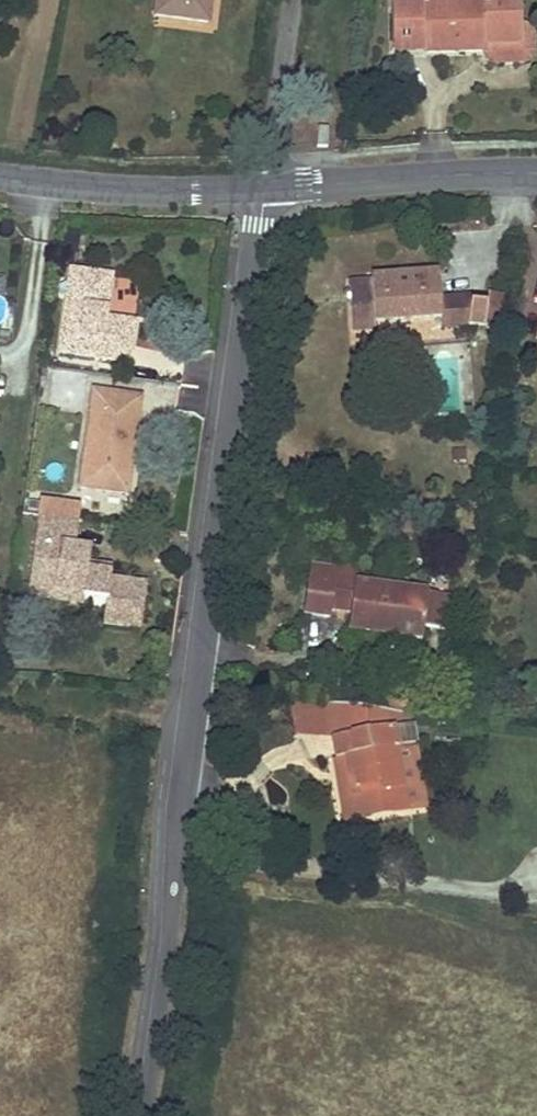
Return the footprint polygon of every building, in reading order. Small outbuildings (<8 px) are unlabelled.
[(211,0),(157,0),(155,17),(208,24),(211,0)] [(518,0),(484,0),(484,2),(428,3),(427,0),(391,0),(393,50),(427,50),(427,53),(485,52),(487,52),(487,47),(518,46),(518,28),(518,0)] [(530,56),(531,52),(531,36),(528,31),(521,28),(518,28),(518,46),(487,47),(487,52),(485,52),(488,60),(491,61),(495,62),(523,62),(526,60),(529,59),(530,56)] [(327,147),(328,128),(318,127),(317,147),(327,147)] [(74,253),(75,253),(78,238),(63,236),(60,251),(74,253)] [(59,259),(73,261),(74,253),(60,251),(59,259)] [(60,353),(129,362),(134,323),(105,319),(99,318),(100,311),(106,312),(111,276),(71,271),(60,353)] [(467,325),(484,327),(485,319),(487,305),(471,304),(470,298),(440,300),(438,274),(371,279),(371,282),(348,284),(352,330),(375,328),(374,321),(441,316),(442,327),(467,325)] [(506,296),(488,294),(487,305),(485,319),(503,321),(506,296)] [(94,393),(81,488),(127,495),(130,467),(126,467),(127,457),(132,458),(140,399),(94,393)] [(466,461),(465,451),(453,452),(454,462),(466,461)] [(40,503),(38,516),(79,522),(81,509),(40,503)] [(79,522),(38,516),(30,580),(54,583),(54,589),(84,594),(83,599),(106,602),(103,624),(141,629),(146,586),(111,581),(111,575),(88,572),(89,565),(91,550),(76,548),(79,522)] [(424,625),(428,596),(428,593),(355,583),(359,564),(340,561),(339,572),(309,568),(303,613),(330,617),(331,609),(350,612),(348,632),(376,636),(377,631),(389,633),(388,637),(421,642),(424,625)] [(112,568),(89,565),(88,572),(111,575),(112,568)] [(54,583),(30,580),(28,597),(82,604),(83,599),(84,594),(54,589),(54,583)] [(442,628),(446,599),(428,596),(424,625),(442,628)] [(390,712),(409,715),(410,701),(391,698),(391,703),(390,712)] [(372,710),(390,712),(391,703),(373,700),(372,710)] [(409,715),(390,712),(372,710),(326,704),(329,720),(335,719),(338,738),(333,739),(336,761),(347,759),(357,820),(406,812),(396,752),(416,748),(411,715),(409,715)] [(333,739),(338,738),(335,719),(329,720),(333,739)] [(406,812),(427,808),(416,748),(396,752),(406,812)] [(347,822),(357,820),(347,759),(336,761),(347,822)]
